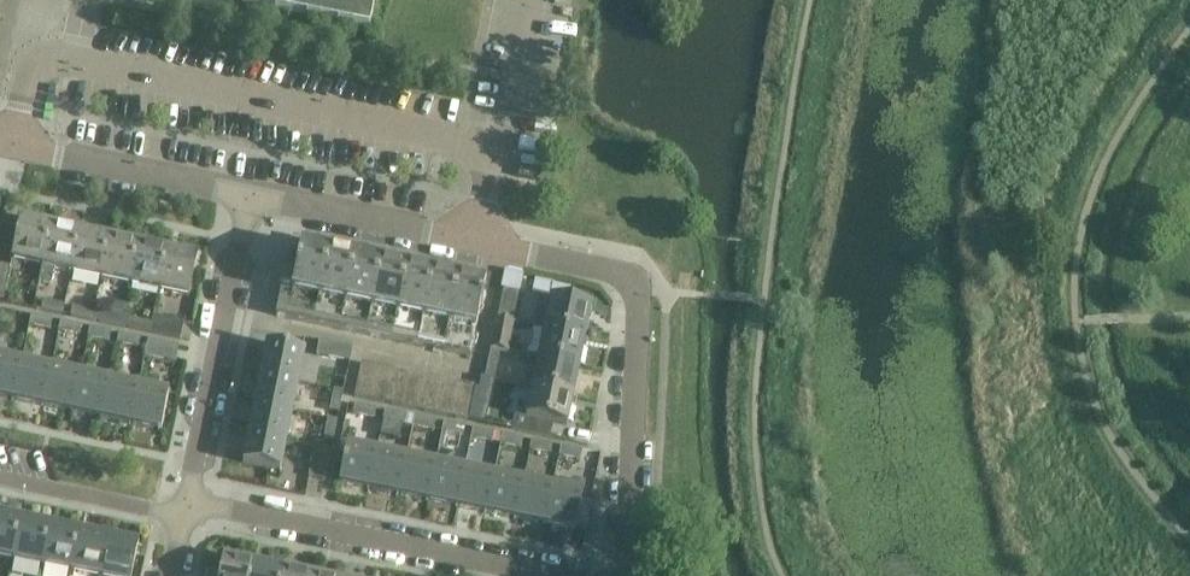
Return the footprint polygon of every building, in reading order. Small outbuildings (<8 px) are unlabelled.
[(240,4),(368,30),(374,0),(241,0),(240,4)] [(11,264),(40,270),(41,267),(50,228),(20,221),(11,264)] [(41,267),(40,270),(37,285),(50,288),(53,272),(69,276),(79,234),(50,228),(41,267)] [(79,234),(69,276),(99,282),(108,240),(79,234)] [(108,240),(99,282),(128,288),(137,246),(108,240)] [(137,246),(128,288),(157,294),(166,252),(137,246)] [(275,318),(312,326),(327,255),(299,249),(295,269),(282,267),(277,291),(280,292),(275,318)] [(166,252),(157,294),(188,300),(196,258),(166,252)] [(327,255),(312,326),(339,331),(352,260),(327,255)] [(352,260),(339,331),(365,336),(378,266),(352,260)] [(378,266),(365,336),(391,342),(404,271),(378,266)] [(2,302),(9,269),(0,268),(0,302),(2,302)] [(404,271),(391,342),(417,347),(430,276),(404,271)] [(430,276),(417,347),(442,352),(457,282),(430,276)] [(457,282),(442,352),(469,358),(484,287),(457,282)] [(548,298),(548,300),(566,304),(569,290),(553,286),(551,286),(548,298)] [(502,291),(496,322),(512,325),(519,294),(502,291)] [(548,300),(542,330),(584,338),(590,309),(566,304),(548,300)] [(42,302),(40,311),(40,312),(62,317),(64,307),(42,302)] [(115,308),(113,317),(121,319),(123,309),(115,308)] [(71,309),(69,318),(91,323),(93,313),(71,309)] [(93,313),(91,323),(120,329),(122,319),(93,313)] [(49,332),(51,322),(30,318),(28,328),(49,332)] [(150,325),(148,335),(179,341),(182,324),(152,318),(150,325)] [(122,319),(120,329),(148,335),(150,325),(122,319)] [(496,322),(490,349),(508,353),(512,325),(496,322)] [(79,338),(81,328),(59,324),(57,334),(79,338)] [(108,343),(109,334),(110,333),(88,329),(86,339),(108,343)] [(542,330),(536,359),(578,367),(584,338),(542,330)] [(137,350),(139,340),(121,336),(119,346),(137,350)] [(174,365),(177,348),(147,342),(144,359),(174,365)] [(315,358),(348,364),(351,349),(318,343),(315,358)] [(265,347),(260,374),(297,381),(303,354),(265,347)] [(490,349),(484,380),(493,382),(499,353),(508,355),(508,353),(490,349)] [(536,359),(530,387),(572,397),(578,367),(536,359)] [(12,402),(20,364),(0,360),(0,399),(12,402)] [(20,364),(12,402),(40,408),(48,370),(20,364)] [(353,399),(369,402),(377,369),(360,365),(353,399)] [(377,369),(369,402),(386,406),(393,372),(377,369)] [(48,370),(40,408),(68,414),(77,376),(48,370)] [(393,372),(386,406),(402,409),(409,375),(393,372)] [(260,374),(254,403),(291,412),(297,381),(260,374)] [(409,375),(402,409),(417,412),(425,378),(409,375)] [(77,376),(68,414),(99,420),(109,383),(77,376)] [(425,378),(417,412),(433,415),(440,382),(425,378)] [(440,382),(433,415),(449,419),(457,385),(440,382)] [(109,383),(99,420),(131,427),(137,389),(109,383)] [(457,385),(449,419),(467,422),(474,388),(457,385)] [(514,415),(511,431),(549,439),(552,425),(566,427),(572,397),(530,387),(524,417),(514,415)] [(137,389),(131,427),(160,433),(168,395),(137,389)] [(328,413),(338,415),(342,393),(332,391),(328,413)] [(475,400),(471,416),(481,418),(484,402),(475,400)] [(254,403),(248,434),(285,441),(291,412),(254,403)] [(373,421),(375,411),(353,407),(351,416),(373,421)] [(381,423),(411,429),(413,419),(383,413),(381,423)] [(413,419),(411,429),(440,434),(442,425),(413,419)] [(322,442),(331,444),(332,444),(336,423),(326,421),(322,442)] [(442,425),(440,434),(462,439),(464,429),(442,425)] [(491,445),(493,435),(471,431),(469,440),(491,445)] [(279,473),(285,441),(248,434),(241,465),(279,473)] [(520,451),(522,441),(500,436),(498,446),(520,451)] [(550,457),(552,447),(530,442),(528,452),(550,457)] [(346,447),(338,485),(367,491),(375,453),(346,447)] [(308,479),(324,482),(330,452),(313,449),(308,479)] [(579,462),(580,453),(559,449),(557,458),(579,462)] [(375,453),(367,491),(395,497),(403,459),(375,453)] [(403,459),(395,497),(425,503),(433,465),(403,459)] [(433,465),(425,503),(457,509),(465,472),(433,465)] [(465,472),(457,509),(486,515),(493,477),(465,472)] [(493,477),(486,515),(514,521),(522,483),(493,477)] [(552,489),(544,527),(574,533),(574,531),(580,504),(582,495),(583,484),(570,482),(569,493),(552,489)] [(522,483),(514,521),(544,527),(552,489),(522,483)] [(580,504),(574,531),(584,533),(589,506),(580,504)] [(11,562),(19,520),(0,517),(0,559),(11,562)] [(19,520),(11,562),(40,568),(48,526),(19,520)] [(48,526),(40,568),(69,574),(77,532),(48,526)] [(69,574),(80,575),(99,575),(107,538),(77,532),(69,574)] [(99,575),(130,575),(137,545),(107,538),(99,575)] [(252,565),(222,559),(219,575),(250,575),(252,565)] [(250,575),(281,575),(282,571),(252,565),(250,575)]
